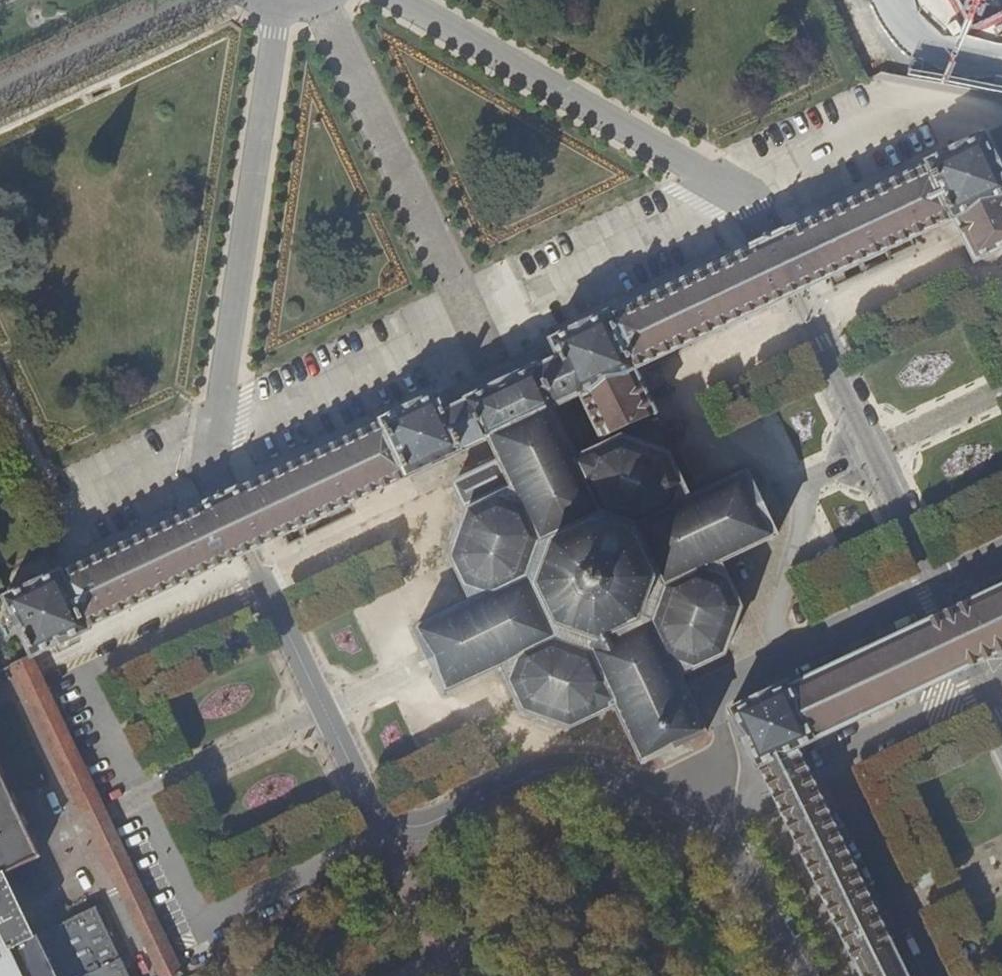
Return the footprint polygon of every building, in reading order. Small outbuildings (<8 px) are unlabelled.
[(971,29),(1001,14),(1001,0),(956,0),(971,29)] [(580,397),(582,397),(602,437),(604,440),(607,438),(606,435),(653,414),(655,416),(658,415),(657,412),(642,381),(637,369),(796,294),(810,288),(955,219),(957,223),(975,262),(1001,249),(1001,173),(987,142),(987,140),(984,135),(978,137),(979,138),(933,159),(927,162),(929,165),(792,230),(791,228),(787,230),(785,231),(785,229),(778,233),(779,235),(769,240),(759,245),(758,243),(751,246),(751,247),(746,249),(747,252),(611,316),(610,314),(609,313),(604,315),(604,316),(581,327),(557,338),(557,337),(551,339),(554,346),(555,345),(560,358),(579,395),(580,397)] [(579,395),(560,358),(539,367),(538,366),(537,367),(535,363),(531,365),(532,369),(523,373),(516,377),(501,384),(486,391),(479,394),(473,397),(472,393),(467,395),(469,399),(468,400),(469,401),(448,412),(466,451),(468,450),(475,447),(493,439),(495,437),(544,414),(553,410),(554,409),(580,397),(579,395)] [(32,657),(33,657),(38,655),(37,654),(54,646),(83,633),(83,634),(89,631),(89,630),(88,628),(112,616),(243,555),(250,552),(255,550),(260,548),(393,485),(407,479),(466,451),(448,412),(442,400),(442,398),(439,393),(434,395),(434,396),(408,409),(387,418),(386,417),(381,420),(381,421),(382,424),(311,457),(247,487),(246,485),(240,488),(240,487),(233,490),(235,493),(234,494),(225,498),(212,503),(211,500),(205,503),(206,504),(201,506),(202,508),(62,574),(62,572),(61,571),(55,573),(56,575),(9,596),(8,595),(3,598),(6,603),(7,603),(29,653),(28,653),(29,654),(30,654),(32,657)] [(481,466),(481,471),(468,477),(456,482),(458,486),(469,512),(453,557),(468,589),(474,603),(424,627),(417,630),(433,664),(447,693),(453,689),(504,666),(512,682),(526,712),(544,718),(552,720),(559,723),(572,728),(601,714),(617,707),(643,763),(672,749),(706,733),(702,724),(681,676),(697,668),(726,655),(731,640),(736,628),(743,608),(729,579),(722,563),(772,539),(778,536),(767,512),(768,512),(767,511),(764,504),(762,500),(760,497),(759,497),(748,473),(742,476),(692,499),(684,483),(669,454),(653,448),(645,446),(639,443),(623,438),(610,444),(594,452),(578,459),(554,409),(553,410),(544,414),(495,437),(493,439),(475,447),(483,463),(481,466)] [(798,750),(815,741),(885,708),(960,672),(976,665),(982,662),(1001,652),(1001,585),(970,601),(950,610),(934,618),(804,680),(790,686),(789,683),(732,710),(759,767),(763,766),(798,750)] [(29,654),(12,663),(86,818),(129,909),(145,943),(160,975),(182,975),(183,974),(114,826),(115,826),(107,809),(104,803),(103,804),(33,657),(32,657),(30,654),(29,654)] [(763,766),(769,780),(773,787),(862,975),(908,975),(877,914),(798,750),(763,766)] [(4,874),(39,857),(0,773),(0,876),(4,874)] [(96,908),(33,940),(22,914),(4,874),(0,876),(0,975),(127,975),(96,908)]
